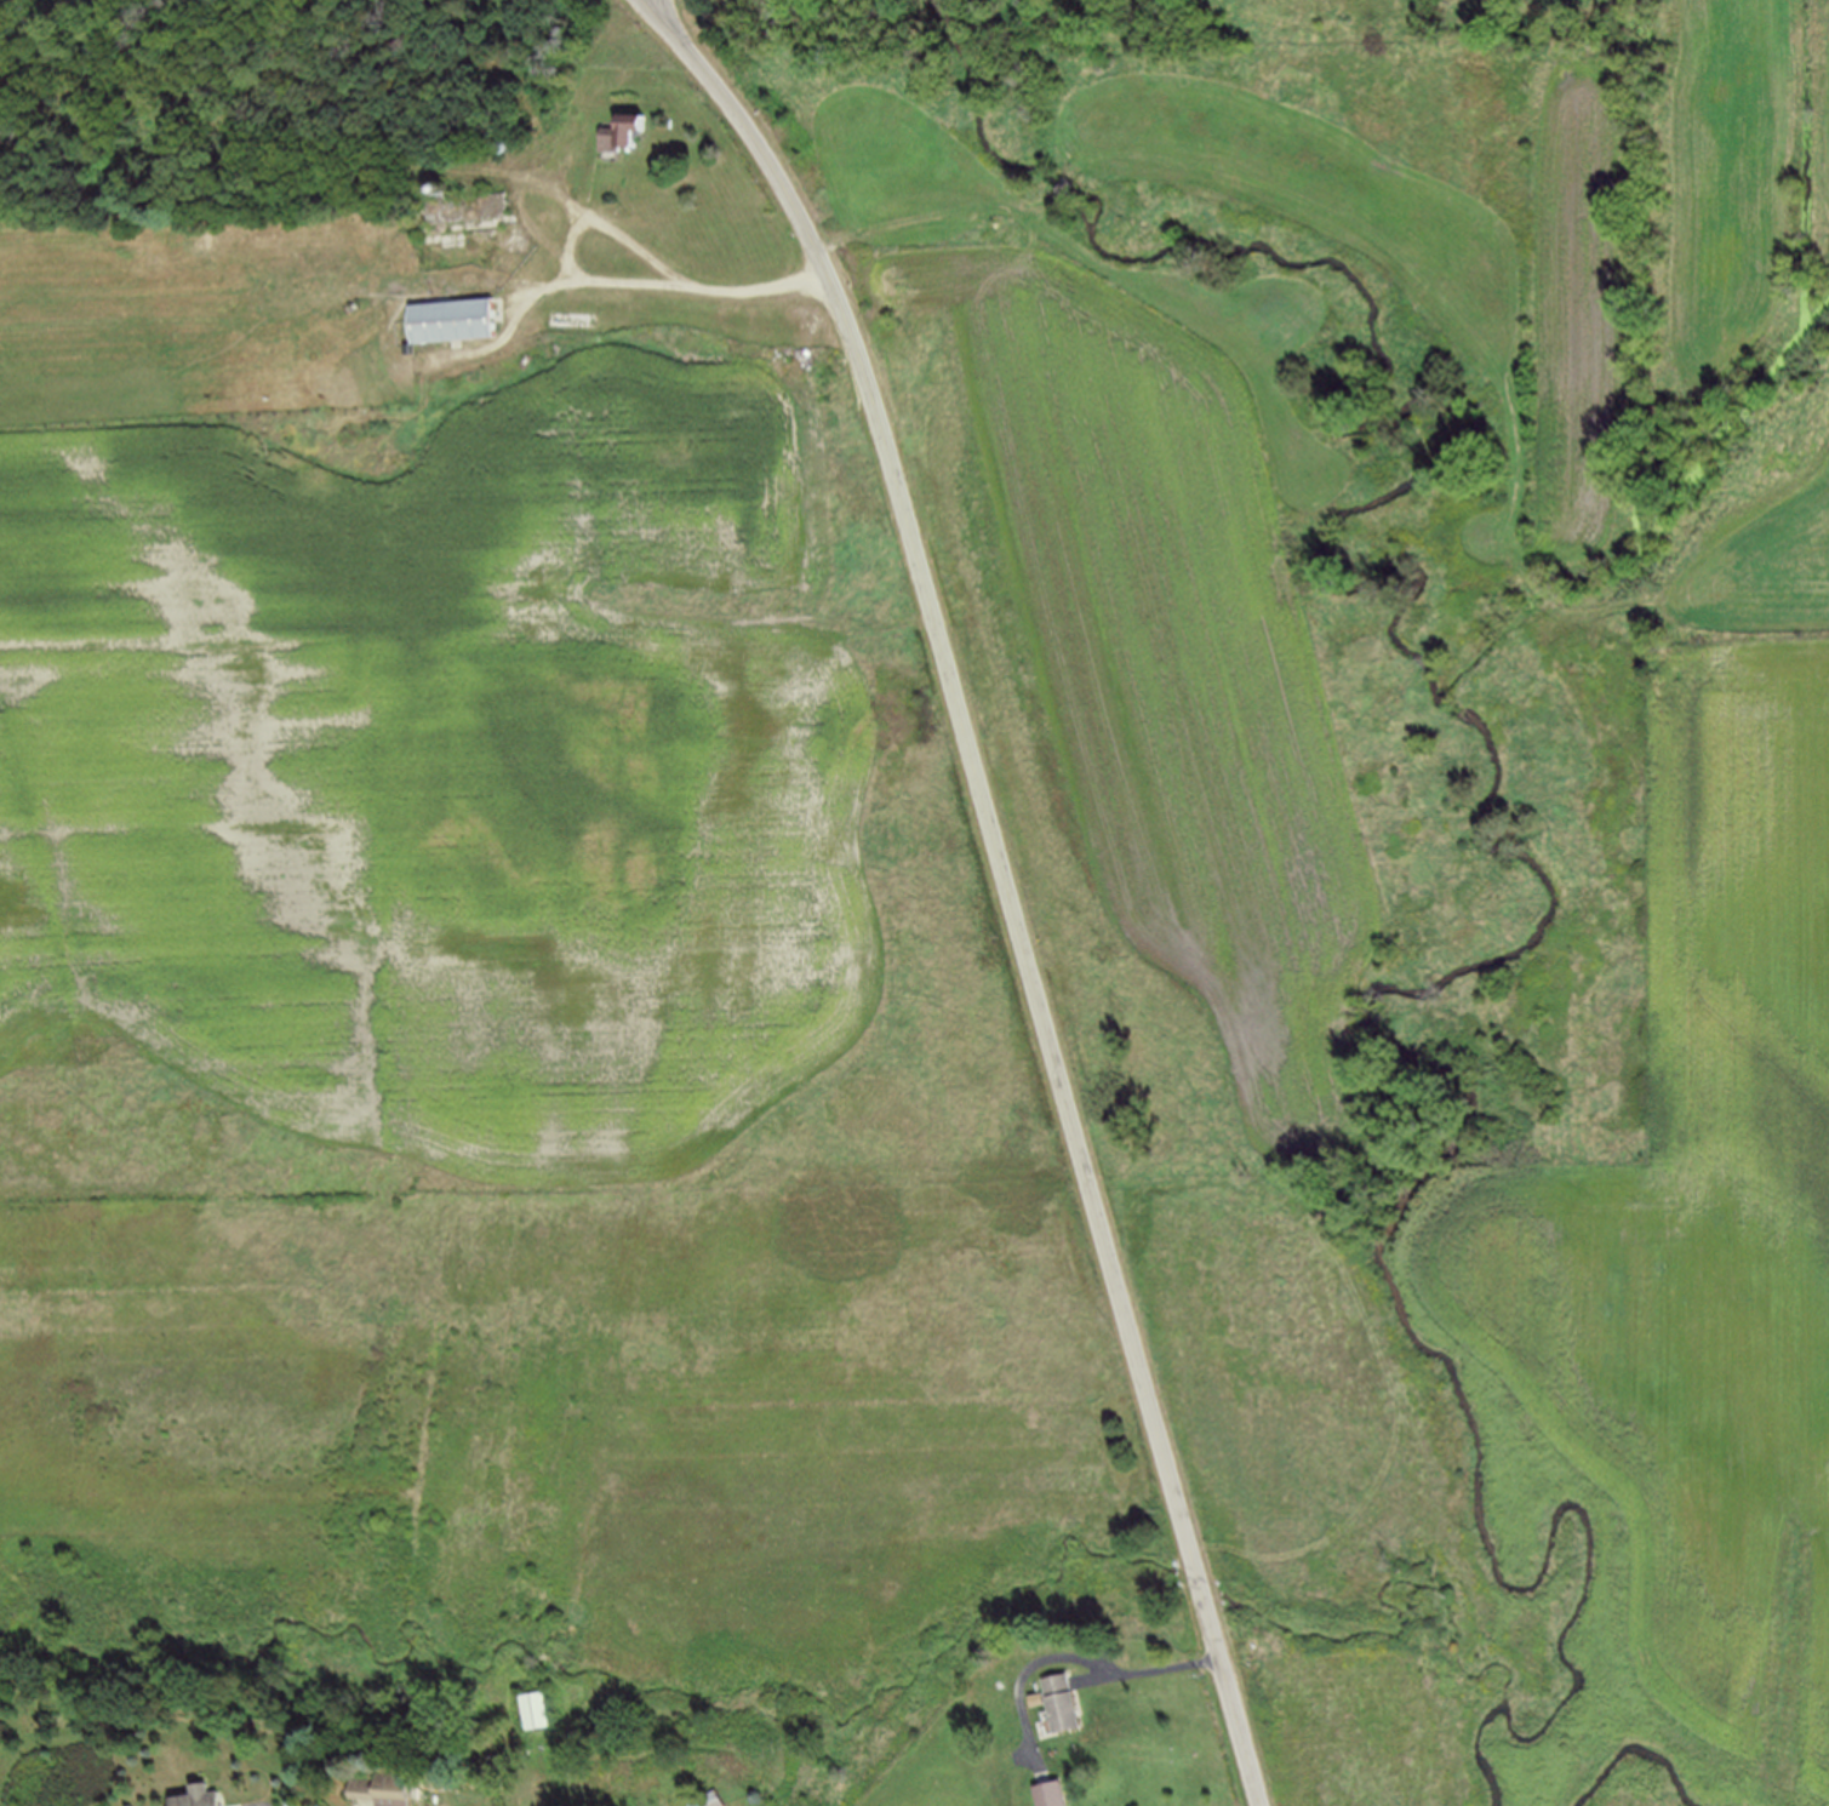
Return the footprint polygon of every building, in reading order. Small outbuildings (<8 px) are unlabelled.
[(642,115),(611,113),(611,126),(594,125),(591,154),(616,155),(616,145),(628,147),(629,130),(641,131),(642,115)] [(499,195),(410,200),(411,228),(502,223),(499,195)] [(549,293),(598,296),(596,328),(548,326),(549,293)] [(490,299),(402,304),(405,344),(492,338),(490,299)] [(1074,1671),(1053,1676),(1068,1730),(1088,1725),(1074,1671)] [(551,1690),(526,1693),(531,1730),(559,1726),(551,1690)] [(419,1783),(417,1805),(354,1805),(360,1779),(419,1783)] [(1041,1805),(1073,1805),(1067,1782),(1038,1789),(1041,1805)] [(201,1788),(202,1799),(183,1801),(184,1805),(231,1805),(230,1799),(221,1799),(218,1787),(201,1788)] [(726,1791),(733,1805),(698,1805),(726,1791)]
